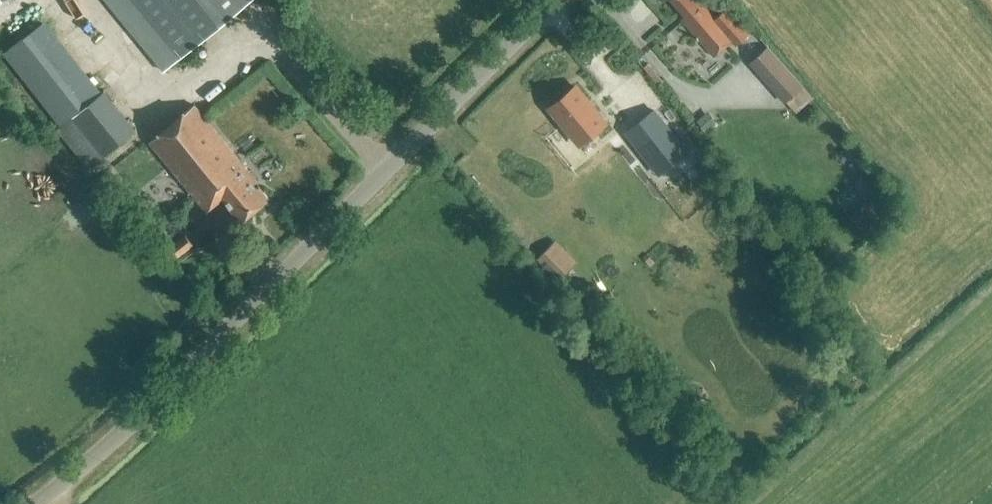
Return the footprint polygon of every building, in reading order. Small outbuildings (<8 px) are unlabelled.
[(252,0),(133,0),(180,58),(252,0)] [(711,54),(729,39),(734,45),(748,33),(727,9),(715,19),(699,0),(694,0),(693,1),(693,0),(670,0),(685,18),(682,21),(711,54)] [(114,11),(56,59),(65,71),(62,74),(75,91),(86,82),(82,78),(133,35),(114,11)] [(785,101),(802,86),(768,46),(750,62),(785,101)] [(111,157),(162,116),(128,74),(94,101),(100,108),(83,122),(111,157)] [(576,87),(550,108),(580,145),(606,124),(576,87)] [(268,199),(255,182),(259,179),(196,103),(151,140),(208,209),(224,197),(243,220),(268,199)] [(686,148),(654,107),(624,130),(656,171),(686,148)] [(892,193),(902,187),(893,171),(882,177),(892,193)] [(208,221),(189,239),(197,248),(217,230),(208,221)] [(176,260),(193,246),(185,235),(168,249),(176,260)] [(554,241),(537,258),(558,279),(575,262),(554,241)]
